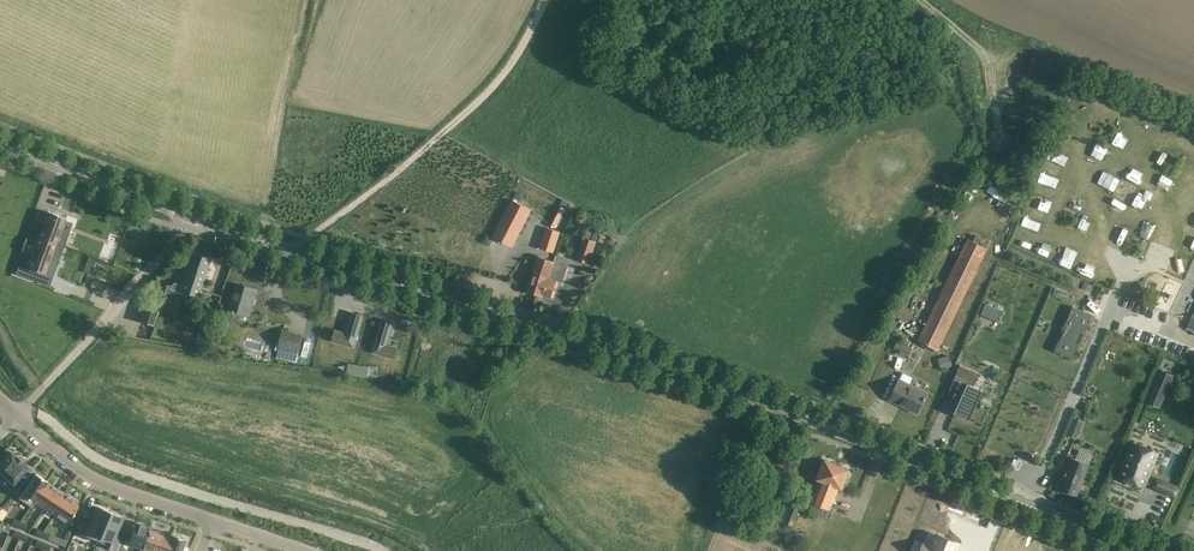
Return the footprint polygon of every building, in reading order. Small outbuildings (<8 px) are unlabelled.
[(1120,130),(1115,141),(1125,146),(1130,135),(1120,130)] [(1156,185),(1168,191),(1173,179),(1161,173),(1156,185)] [(982,181),(979,190),(1015,204),(1018,195),(982,181)] [(1115,198),(1111,209),(1122,214),(1127,202),(1115,198)] [(531,209),(512,200),(493,236),(512,246),(531,209)] [(565,209),(560,206),(550,225),(555,228),(565,209)] [(23,255),(16,273),(34,280),(38,271),(45,274),(57,244),(64,246),(69,232),(62,229),(66,218),(48,211),(46,216),(38,213),(33,226),(41,229),(30,258),(23,255)] [(1136,234),(1146,238),(1153,221),(1143,217),(1136,234)] [(561,231),(547,226),(540,247),(554,252),(561,231)] [(623,232),(610,226),(607,234),(619,240),(623,232)] [(984,239),(977,235),(974,241),(968,238),(918,340),(939,350),(988,248),(982,244),(984,239)] [(596,241),(584,237),(576,259),(589,263),(596,241)] [(210,259),(191,253),(181,285),(175,283),(172,284),(172,286),(167,285),(164,294),(190,303),(193,295),(198,297),(210,259)] [(567,266),(538,256),(527,290),(550,298),(556,280),(562,282),(567,266)] [(1095,265),(1091,275),(1102,280),(1106,270),(1095,265)] [(93,279),(90,286),(102,291),(104,284),(93,279)] [(256,289),(234,283),(227,309),(249,315),(256,289)] [(161,305),(146,300),(139,321),(154,326),(161,305)] [(986,303),(981,314),(987,317),(992,306),(986,303)] [(1060,340),(1059,344),(1065,346),(1065,347),(1068,348),(1068,347),(1074,350),(1077,344),(1081,333),(1083,328),(1086,329),(1092,314),(1073,306),(1065,325),(1066,326),(1064,330),(1060,340)] [(1186,327),(1193,330),(1193,308),(1186,327)] [(335,330),(332,340),(354,346),(363,315),(352,312),(346,333),(336,330),(335,330)] [(382,321),(373,352),(395,358),(398,348),(386,344),(392,324),(382,321)] [(303,335),(283,330),(277,356),(297,361),(303,335)] [(206,332),(199,331),(194,349),(202,351),(206,332)] [(916,344),(900,336),(894,348),(910,356),(916,344)] [(343,367),(346,357),(327,353),(324,363),(343,367)] [(953,366),(950,355),(938,358),(942,369),(953,366)] [(1070,375),(1074,365),(1051,356),(1047,366),(1070,375)] [(349,363),(348,373),(367,376),(368,367),(349,363)] [(968,380),(953,413),(969,419),(970,417),(981,422),(987,408),(976,403),(982,389),(973,385),(978,373),(959,364),(955,374),(968,380)] [(1161,370),(1147,402),(1159,407),(1173,375),(1161,370)] [(927,393),(899,379),(889,399),(917,413),(927,393)] [(1073,417),(1066,434),(1076,437),(1082,421),(1073,417)] [(1144,486),(1157,452),(1133,443),(1120,476),(1144,486)] [(1022,447),(1016,462),(1024,465),(1030,451),(1022,447)] [(4,459),(3,458),(0,462),(0,472),(5,476),(1,480),(15,493),(32,474),(26,469),(28,467),(23,462),(23,461),(16,455),(16,456),(10,451),(4,459)] [(1064,475),(1059,488),(1077,495),(1090,464),(1071,457),(1064,475)] [(850,468),(824,458),(817,478),(820,479),(809,508),(829,516),(832,509),(830,508),(838,486),(842,488),(850,468)] [(36,474),(19,499),(31,507),(34,502),(34,501),(47,482),(47,481),(36,474)] [(47,482),(34,501),(34,502),(44,508),(57,489),(47,482)] [(57,489),(44,508),(54,515),(67,495),(57,489)] [(67,495),(54,515),(67,523),(80,504),(67,495)] [(801,505),(786,499),(778,519),(793,525),(801,505)] [(82,520),(76,535),(84,538),(85,536),(98,541),(100,536),(110,512),(96,506),(89,524),(82,520)] [(100,536),(112,541),(109,548),(115,550),(117,550),(123,538),(116,535),(123,517),(110,512),(100,536)] [(14,519),(11,525),(18,528),(20,522),(14,519)] [(20,522),(18,528),(25,530),(27,525),(20,522)] [(135,522),(128,544),(141,548),(142,548),(148,528),(149,529),(149,526),(135,522)] [(140,550),(153,550),(160,532),(149,529),(148,528),(142,548),(141,548),(140,550)] [(37,529),(34,534),(41,537),(43,532),(37,529)] [(15,530),(13,536),(19,539),(22,533),(15,530)] [(959,543),(930,531),(929,532),(936,535),(932,545),(921,540),(921,541),(925,543),(921,550),(956,550),(959,543)] [(43,532),(41,537),(48,540),(50,534),(43,532)] [(153,550),(166,550),(171,536),(160,532),(153,550)] [(808,542),(806,532),(790,534),(791,544),(808,542)] [(22,533),(19,539),(26,541),(28,536),(22,533)] [(166,550),(186,550),(187,548),(183,546),(186,538),(171,534),(171,536),(166,550)] [(37,539),(35,545),(42,548),(44,542),(37,539)] [(44,542),(42,548),(49,550),(51,545),(44,542)]
